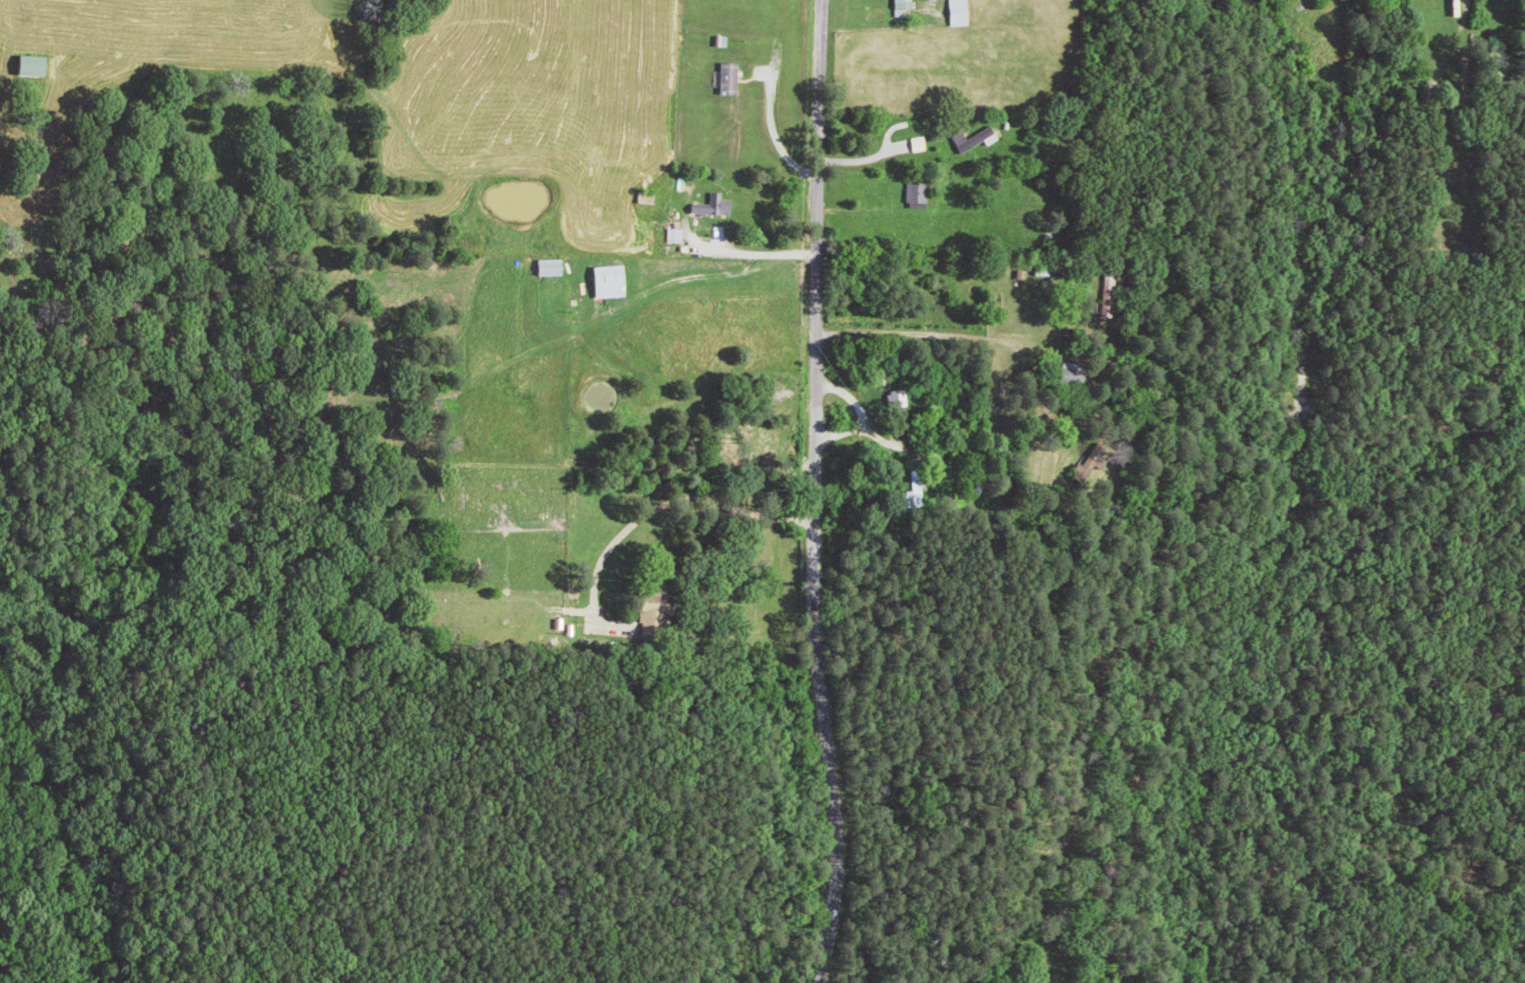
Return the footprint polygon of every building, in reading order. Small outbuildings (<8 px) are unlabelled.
[(908,1),(908,0),(898,0),(898,16),(909,16),(909,8),(917,8),(917,1),(908,1)] [(972,25),(971,0),(953,0),(954,25),(972,25)] [(1465,0),(1458,0),(1458,16),(1466,15),(1465,0)] [(59,56),(27,55),(27,75),(59,76),(59,56)] [(724,94),(740,94),(740,63),(724,62),(724,94)] [(972,137),(969,130),(957,135),(965,152),(989,142),(991,145),(1003,140),(997,126),(972,137)] [(932,203),(933,182),(912,182),(911,202),(932,203)] [(735,214),(736,199),(726,199),(727,191),(715,191),(715,203),(696,202),(695,212),(735,214)] [(566,259),(542,258),(542,274),(565,275),(566,259)] [(598,265),(599,296),(631,295),(630,264),(598,265)] [(1121,273),(1108,272),(1106,315),(1119,316),(1121,273)] [(1086,384),(1089,364),(1066,360),(1063,380),(1086,384)] [(910,389),(896,389),(897,405),(911,405),(910,389)] [(1103,470),(1110,458),(1106,455),(1113,444),(1103,438),(1089,462),(1103,470)] [(677,581),(663,579),(661,593),(650,592),(649,600),(646,600),(644,620),(672,624),(677,581)]
